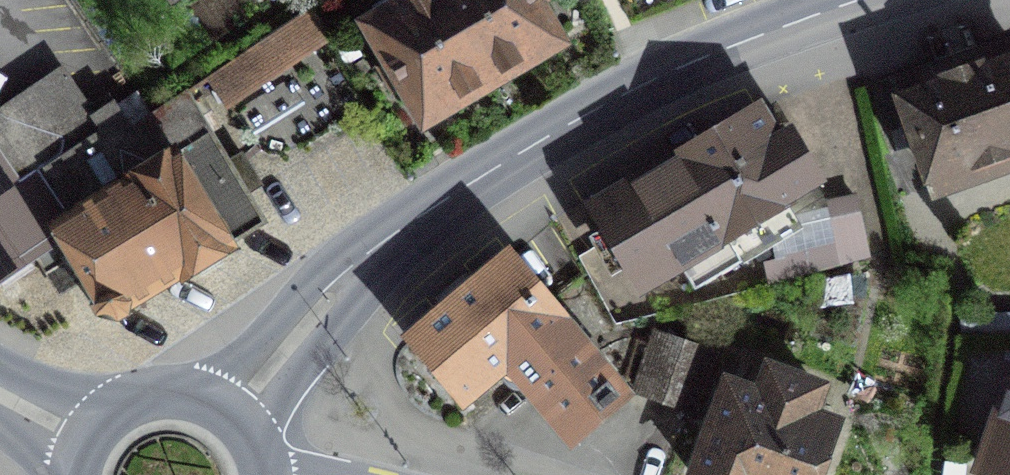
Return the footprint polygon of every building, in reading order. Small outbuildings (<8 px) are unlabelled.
[(490,78),(443,0),(413,0),(371,25),(425,116),(490,78)] [(490,78),(552,41),(528,0),(443,0),(490,78)] [(1009,155),(1009,35),(891,77),(930,184),(1009,155)] [(34,93),(80,169),(128,137),(109,107),(93,117),(66,73),(34,93)] [(80,169),(34,93),(7,110),(54,186),(80,169)] [(128,137),(80,169),(54,186),(0,222),(0,281),(44,252),(54,267),(72,256),(113,319),(263,220),(184,101),(128,137)] [(765,216),(815,185),(763,101),(583,213),(632,294),(672,269),(691,298),(782,242),(765,216)] [(54,186),(7,110),(0,113),(0,222),(54,186)] [(855,200),(825,207),(839,265),(868,258),(855,200)] [(401,338),(461,411),(509,371),(568,443),(627,394),(508,250),(401,338)] [(714,352),(681,343),(654,335),(636,394),(664,402),(696,412),(714,352)] [(991,474),(1009,474),(1009,369),(975,470),(991,474)] [(834,423),(808,413),(818,387),(773,370),(762,398),(729,385),(694,474),(814,474),(834,423)]
